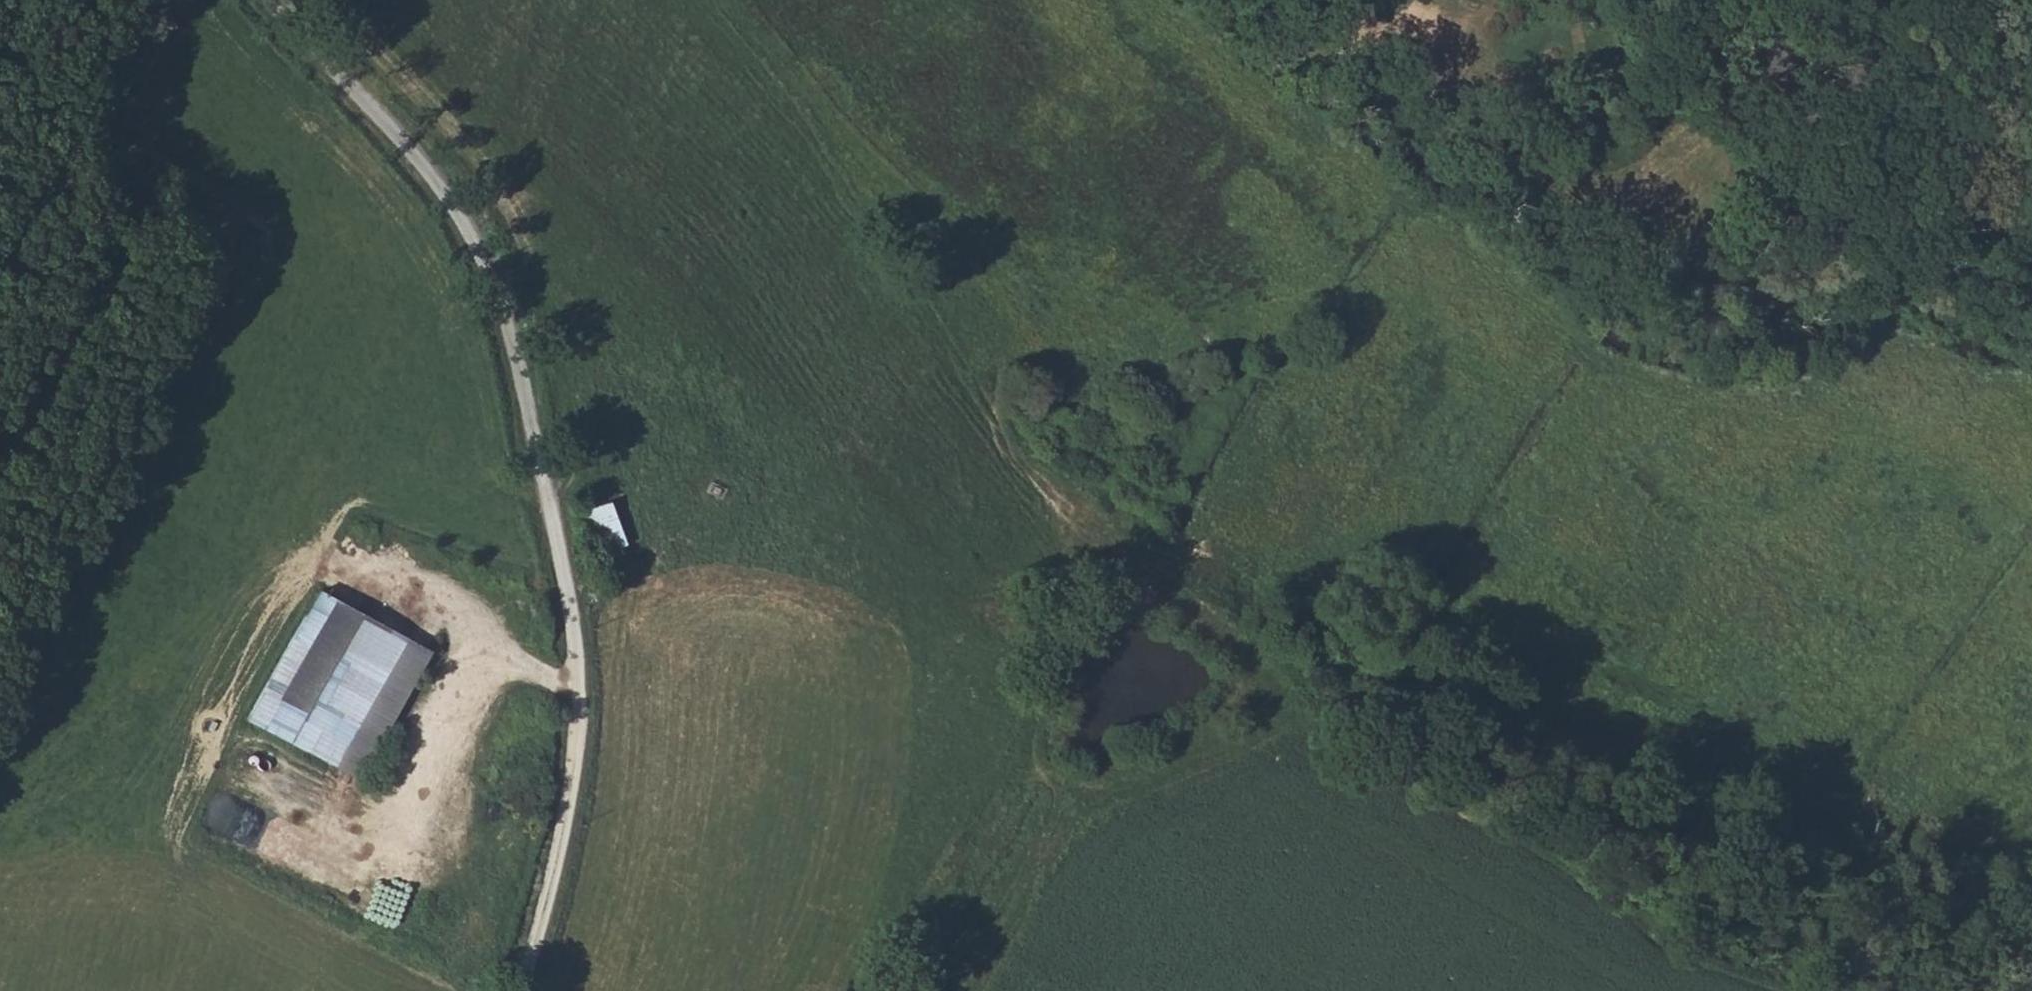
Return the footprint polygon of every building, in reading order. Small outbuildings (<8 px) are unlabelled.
[(608,502),(577,512),(592,556),(622,546),(608,502)] [(428,661),(324,592),(242,715),(346,784),(428,661)]
